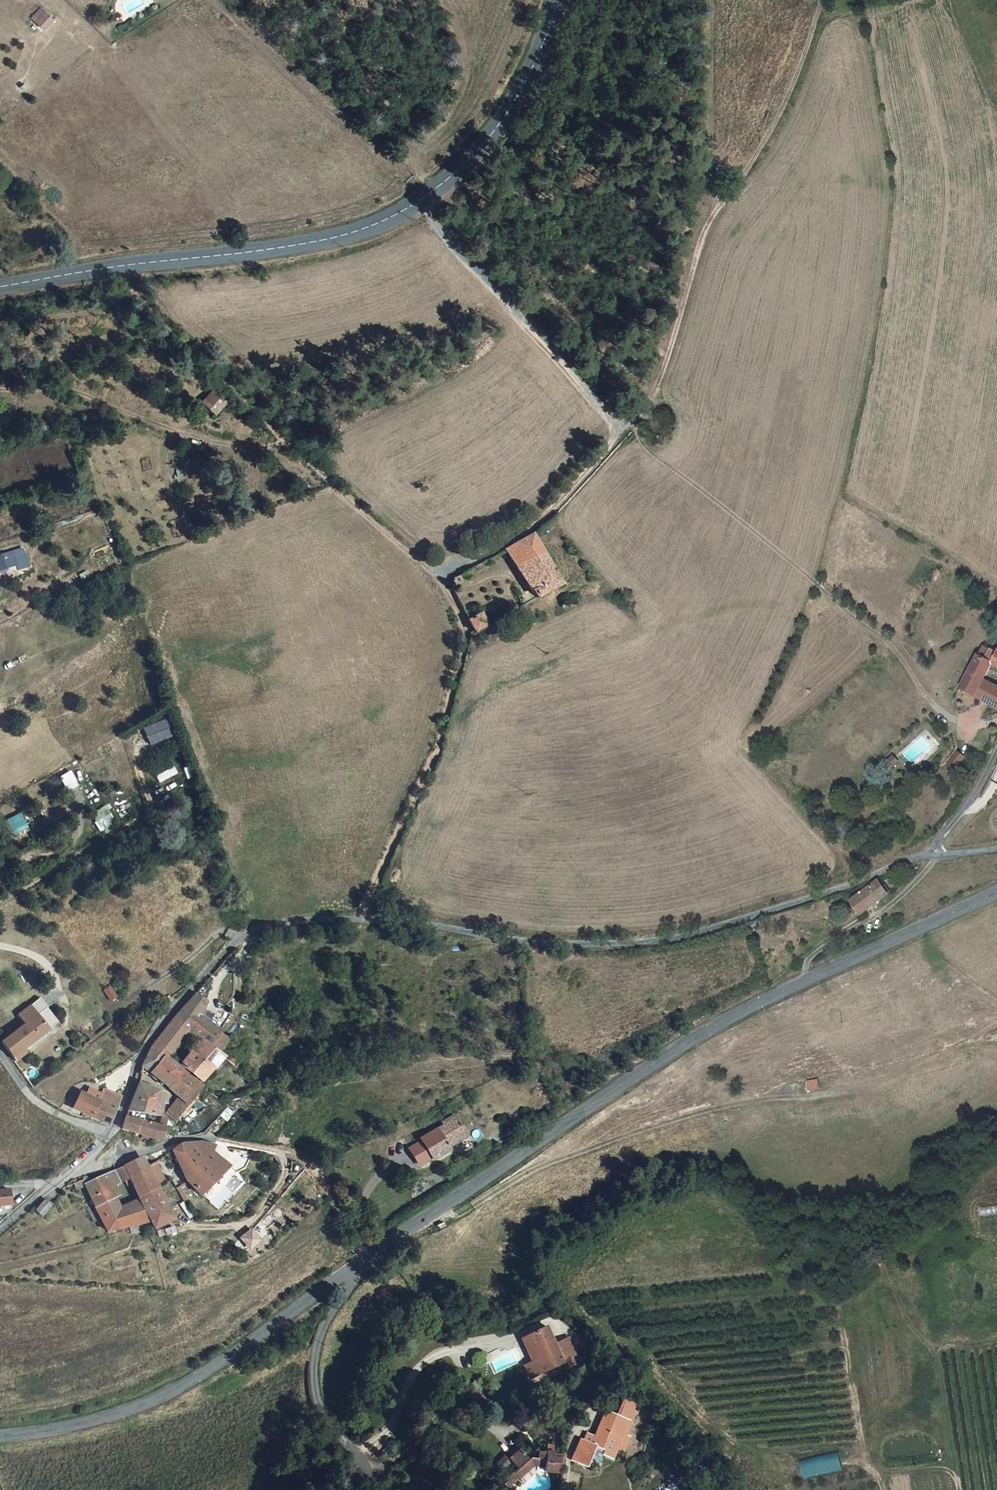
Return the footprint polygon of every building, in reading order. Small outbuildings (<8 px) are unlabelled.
[(41,6),(29,18),(42,31),(54,20),(41,6)] [(214,390),(204,402),(216,413),(226,402),(214,390)] [(560,588),(529,538),(503,553),(534,603),(560,588)] [(17,565),(19,569),(28,566),(22,548),(0,555),(0,570),(17,565)] [(477,615),(462,624),(471,641),(487,631),(477,615)] [(974,657),(987,665),(996,670),(996,652),(994,650),(992,654),(986,651),(986,652),(979,649),(974,657)] [(987,665),(974,657),(973,656),(968,664),(982,673),(987,665)] [(955,689),(970,697),(979,680),(982,673),(968,664),(955,689)] [(996,711),(996,710),(996,690),(979,680),(970,697),(996,711)] [(167,719),(145,728),(151,745),(174,736),(167,719)] [(956,751),(946,764),(955,771),(965,758),(956,751)] [(66,793),(78,786),(70,771),(58,778),(66,793)] [(0,826),(0,836),(25,821),(20,814),(0,826)] [(889,898),(876,880),(849,899),(862,916),(889,898)] [(111,990),(104,994),(111,1005),(117,1001),(111,990)] [(209,1000),(202,994),(191,1005),(201,1015),(205,1009),(207,1005),(209,1000)] [(31,1025),(3,1046),(14,1060),(61,1025),(50,1010),(43,1001),(24,1016),(31,1025)] [(202,1040),(211,1048),(223,1034),(208,1021),(214,1015),(205,1009),(201,1015),(191,1005),(179,1018),(193,1031),(202,1040)] [(193,1031),(179,1018),(147,1049),(140,1072),(145,1077),(162,1061),(193,1031)] [(211,1048),(202,1040),(180,1071),(202,1093),(231,1067),(211,1048)] [(162,1061),(145,1077),(177,1103),(188,1114),(202,1100),(162,1061)] [(127,1116),(161,1124),(158,1106),(153,1105),(155,1095),(135,1090),(127,1116)] [(71,1114),(89,1124),(108,1130),(118,1099),(101,1093),(96,1105),(78,1097),(71,1114)] [(188,1114),(177,1103),(163,1120),(173,1129),(188,1114)] [(137,1126),(125,1122),(121,1135),(147,1142),(163,1141),(165,1135),(159,1132),(155,1131),(149,1129),(149,1128),(148,1128),(148,1129),(145,1128),(137,1125),(137,1126)] [(447,1157),(445,1155),(443,1150),(465,1140),(456,1122),(443,1128),(444,1131),(419,1142),(420,1144),(406,1150),(414,1168),(427,1162),(427,1166),(447,1157)] [(161,1124),(159,1132),(165,1135),(167,1126),(161,1124)] [(445,1155),(468,1146),(465,1140),(443,1150),(445,1155)] [(177,1147),(173,1149),(188,1176),(206,1194),(231,1170),(214,1155),(218,1148),(212,1146),(207,1146),(205,1148),(204,1146),(197,1146),(177,1147)] [(159,1194),(145,1168),(140,1160),(118,1170),(124,1180),(138,1205),(159,1194)] [(118,1170),(100,1178),(105,1189),(124,1180),(118,1170)] [(100,1178),(81,1187),(90,1210),(110,1201),(105,1189),(100,1178)] [(10,1193),(8,1190),(0,1191),(0,1206),(12,1205),(10,1193)] [(159,1194),(138,1205),(148,1224),(153,1234),(175,1224),(162,1199),(159,1194)] [(46,1199),(35,1211),(42,1216),(52,1205),(46,1199)] [(148,1224),(138,1205),(114,1210),(110,1201),(90,1210),(102,1239),(148,1224)] [(241,1243),(249,1252),(258,1249),(253,1235),(241,1243)] [(545,1331),(525,1340),(535,1363),(555,1355),(552,1348),(545,1331)] [(525,1340),(520,1342),(530,1366),(535,1363),(525,1340)] [(552,1348),(555,1355),(560,1367),(568,1364),(577,1360),(568,1341),(552,1348)] [(555,1355),(535,1363),(530,1366),(524,1370),(530,1385),(562,1371),(560,1367),(555,1355)] [(593,1473),(597,1469),(605,1454),(613,1459),(612,1462),(621,1467),(627,1457),(631,1449),(636,1453),(640,1445),(634,1443),(646,1422),(648,1423),(653,1415),(649,1412),(638,1407),(636,1406),(633,1407),(629,1412),(634,1415),(627,1425),(616,1421),(602,1444),(597,1441),(593,1449),(590,1447),(580,1466),(591,1474),(593,1473)] [(571,1471),(576,1464),(567,1458),(570,1452),(564,1449),(561,1454),(552,1450),(550,1455),(541,1452),(538,1437),(524,1440),(528,1455),(523,1456),(524,1463),(536,1461),(546,1459),(554,1464),(552,1468),(565,1474),(567,1470),(571,1471)] [(521,1443),(511,1445),(512,1453),(523,1451),(521,1443)] [(632,1461),(636,1453),(631,1449),(627,1457),(632,1461)] [(804,1480),(842,1469),(836,1449),(798,1460),(804,1480)] [(604,1474),(612,1462),(613,1459),(605,1454),(597,1469),(604,1474)] [(536,1461),(524,1463),(526,1471),(537,1468),(536,1461)]
